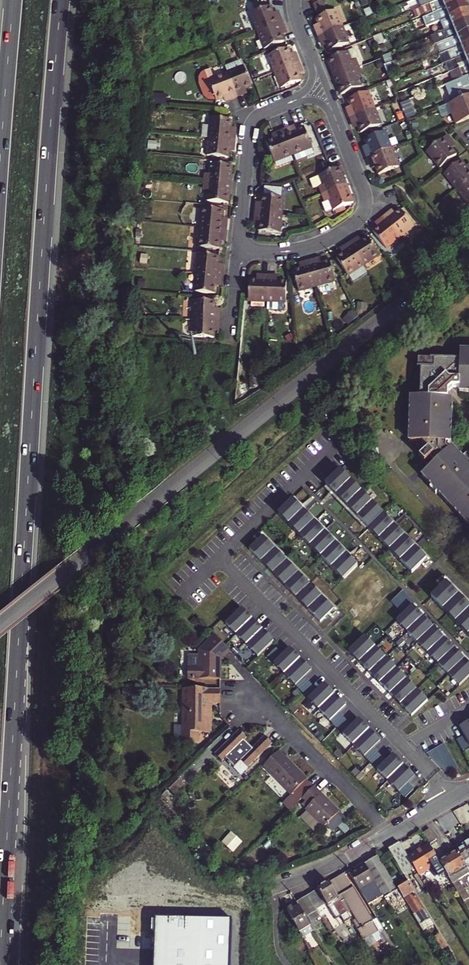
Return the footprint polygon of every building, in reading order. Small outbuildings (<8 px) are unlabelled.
[(326,8),(323,0),(318,0),(313,2),(317,11),(326,8)] [(432,13),(464,0),(437,0),(428,4),(413,10),(416,16),(431,10),(432,13)] [(442,19),(468,9),(468,7),(466,0),(464,0),(432,13),(423,17),(426,23),(426,25),(439,20),(442,19)] [(259,31),(283,22),(280,15),(278,16),(276,11),(274,12),(271,5),(251,13),(259,31)] [(319,33),(343,24),(337,8),(317,16),(319,22),(317,22),(319,26),(316,27),(319,33)] [(445,29),(468,20),(468,9),(442,19),(445,29)] [(437,44),(468,31),(468,20),(445,29),(430,35),(434,45),(437,44)] [(283,34),(285,33),(283,30),(286,29),(283,22),(259,31),(265,48),(285,40),(283,34)] [(329,48),(350,40),(343,24),(319,33),(321,40),(324,39),(325,43),(327,42),(329,48)] [(440,53),(468,41),(468,31),(437,44),(440,53)] [(444,62),(468,52),(468,41),(440,53),(444,62)] [(275,70),(299,60),(297,54),(294,54),(293,51),(291,52),(289,46),(268,54),(275,70)] [(362,59),(360,60),(357,51),(356,49),(354,48),(352,48),(350,48),(328,57),(335,74),(359,65),(364,63),(362,59)] [(449,71),(468,63),(468,52),(444,62),(447,72),(449,71)] [(246,87),(252,85),(243,61),(241,60),(239,59),(231,63),(233,69),(227,71),(237,95),(244,93),(244,91),(247,89),(246,87)] [(301,78),(299,73),(301,72),(300,68),(302,67),(299,60),(275,70),(281,86),(301,78)] [(395,60),(384,64),(387,74),(398,69),(395,60)] [(454,80),(468,74),(468,63),(449,71),(452,81),(454,80)] [(341,92),(362,84),(358,74),(362,72),(359,65),(335,74),(341,92)] [(231,98),(237,95),(227,71),(209,78),(217,98),(225,95),(226,98),(231,96),(231,98)] [(466,87),(468,86),(468,74),(454,80),(457,87),(465,84),(466,87)] [(350,114),(375,105),(368,88),(348,96),(350,102),(348,103),(350,107),(348,108),(350,114)] [(448,103),(456,123),(468,118),(468,95),(448,103)] [(360,129),(381,121),(375,105),(350,114),(353,121),(355,120),(356,123),(358,123),(360,129)] [(236,132),(234,132),(235,126),(232,126),(233,119),(212,117),(210,137),(236,139),(236,132)] [(294,153),(313,146),(305,125),(297,128),(296,126),(292,128),(291,126),(284,128),(294,153)] [(366,153),(391,144),(384,127),(364,135),(366,141),(364,142),(366,146),(363,147),(366,153)] [(275,160),(294,153),(284,128),(278,131),(278,133),(274,135),(275,137),(267,140),(275,160)] [(426,149),(439,165),(456,152),(451,146),(455,143),(447,133),(426,149)] [(208,154),(229,156),(230,149),(232,149),(232,146),(235,146),(236,139),(210,137),(208,154)] [(378,171),(398,163),(391,144),(366,153),(369,160),(371,159),(373,164),(375,163),(378,171)] [(275,160),(277,167),(296,159),(294,153),(275,160)] [(455,187),(468,176),(468,165),(467,162),(465,164),(460,158),(443,172),(455,187)] [(205,180),(231,182),(233,163),(211,161),(210,172),(206,171),(205,180)] [(322,192),(346,182),(339,164),(310,175),(314,186),(319,184),(322,192)] [(468,202),(468,176),(455,187),(468,203),(468,202)] [(207,198),(229,200),(231,182),(205,180),(204,187),(208,188),(207,198)] [(333,207),(353,199),(346,182),(322,192),(325,199),(322,200),(326,210),(333,207)] [(256,210),(282,213),(284,195),(262,193),(261,200),(259,199),(259,203),(256,202),(256,210)] [(227,220),(225,220),(225,215),(223,215),(224,208),(202,206),(201,224),(227,227),(227,220)] [(399,233),(413,223),(399,206),(395,210),(393,208),(390,210),(389,208),(383,213),(399,233)] [(259,228),(280,230),(282,213),(256,210),(255,217),(257,218),(257,221),(259,221),(259,228)] [(386,244),(399,233),(383,213),(377,217),(379,219),(376,222),(377,224),(373,227),(386,244)] [(221,238),(223,238),(223,234),(226,234),(227,227),(201,224),(199,244),(220,246),(221,238)] [(362,261),(378,251),(366,233),(360,237),(359,235),(355,237),(354,235),(348,239),(362,261)] [(346,271),(362,261),(348,239),(341,243),(342,245),(339,247),(341,249),(335,253),(346,271)] [(221,262),(219,262),(220,255),(198,253),(196,271),(222,274),(223,267),(220,267),(221,262)] [(317,283),(334,279),(328,258),(321,259),(321,257),(318,258),(317,255),(310,257),(317,283)] [(297,288),(317,283),(310,257),(302,259),(303,262),(300,263),(300,265),(292,267),(297,288)] [(216,284),(218,284),(219,281),(221,282),(222,274),(196,271),(194,290),(216,292),(216,284)] [(249,297),(268,298),(268,272),(261,272),(261,274),(257,274),(257,276),(249,275),(249,297)] [(268,298),(286,299),(287,277),(279,277),(279,275),(276,275),(275,272),(268,272),(268,298)] [(220,311),(217,311),(217,307),(215,307),(215,300),(193,299),(193,317),(220,318),(220,311)] [(214,329),(217,329),(217,326),(220,326),(220,318),(193,317),(193,335),(214,336),(214,329)] [(460,350),(460,369),(454,368),(444,378),(439,378),(439,382),(429,393),(429,399),(410,399),(409,444),(419,444),(419,457),(431,469),(423,477),(433,487),(432,489),(438,496),(440,494),(468,525),(468,350),(460,350)] [(326,485),(412,573),(426,559),(340,471),(326,485)] [(278,514),(343,580),(358,566),(293,500),(278,514)] [(250,550),(321,624),(335,610),(263,537),(250,550)] [(468,636),(468,606),(444,581),(429,595),(468,636)] [(457,685),(468,674),(468,664),(412,606),(396,622),(457,685)] [(226,624),(258,657),(274,642),(242,609),(226,624)] [(346,649),(410,715),(426,700),(362,633),(346,649)] [(204,683),(226,684),(226,663),(235,655),(220,639),(205,654),(205,673),(194,673),(194,683),(204,683)] [(283,655),(277,649),(267,658),(274,664),(283,655)] [(309,668),(290,649),(283,655),(274,664),(292,684),(302,675),(309,668)] [(292,684),(308,699),(317,690),(302,675),(292,684)] [(343,703),(324,684),(317,690),(308,699),(327,719),(336,710),(343,703)] [(204,737),(214,737),(214,708),(218,708),(225,708),(226,693),(204,692),(189,692),(188,745),(203,745),(204,737)] [(327,719),(342,734),(351,725),(336,710),(327,719)] [(377,738),(358,719),(351,725),(342,734),(361,754),(370,745),(377,738)] [(468,744),(468,723),(460,728),(464,736),(468,744)] [(237,768),(246,778),(278,748),(270,740),(258,752),(250,744),(252,742),(245,735),(220,758),(228,766),(231,762),(234,766),(233,767),(236,769),(237,768)] [(464,736),(457,741),(463,752),(468,748),(468,744),(464,736)] [(444,775),(459,766),(446,743),(431,751),(444,775)] [(361,754),(376,769),(385,760),(370,745),(361,754)] [(415,777),(392,753),(385,760),(376,769),(399,792),(408,784),(415,777)] [(297,799),(312,784),(284,755),(269,770),(297,799)] [(172,782),(162,792),(167,798),(178,788),(172,782)] [(414,790),(408,784),(399,792),(404,799),(414,790)] [(330,832),(345,817),(319,791),(308,802),(315,810),(312,813),(330,832)] [(312,813),(315,810),(308,802),(304,806),(312,813)] [(429,840),(435,837),(428,826),(423,829),(429,840)] [(223,841),(234,851),(244,840),(233,830),(223,841)] [(468,838),(461,842),(463,845),(455,849),(468,871),(468,873),(468,838)] [(408,856),(407,854),(398,839),(386,846),(395,863),(397,864),(408,856)] [(438,859),(437,859),(427,841),(407,854),(408,856),(417,873),(438,859)] [(451,881),(468,871),(455,849),(437,859),(438,859),(451,881)] [(364,864),(384,897),(385,899),(388,897),(393,894),(398,891),(397,890),(377,857),(364,864)] [(349,873),(364,898),(371,893),(376,901),(384,897),(364,864),(349,873)] [(344,875),(329,883),(347,914),(351,911),(356,920),(352,922),(364,942),(378,934),(380,937),(379,938),(383,945),(389,941),(377,920),(373,922),(354,888),(352,889),(344,875)] [(329,883),(307,897),(315,910),(325,904),(333,917),(337,915),(340,919),(347,914),(329,883)] [(398,891),(403,901),(404,900),(414,916),(413,916),(420,928),(430,921),(424,910),(422,911),(413,895),(414,894),(408,883),(397,890),(398,891)] [(393,894),(388,897),(391,903),(397,899),(393,894)] [(297,904),(298,907),(306,919),(316,912),(315,910),(307,897),(296,903),(297,904)] [(300,933),(310,926),(306,919),(298,907),(294,909),(292,906),(286,910),(300,933)] [(276,911),(267,910),(267,919),(275,920),(276,911)] [(151,916),(149,964),(227,964),(229,919),(151,916)] [(364,942),(366,945),(379,938),(380,937),(378,934),(364,942)] [(447,948),(439,934),(433,938),(441,951),(447,948)]
